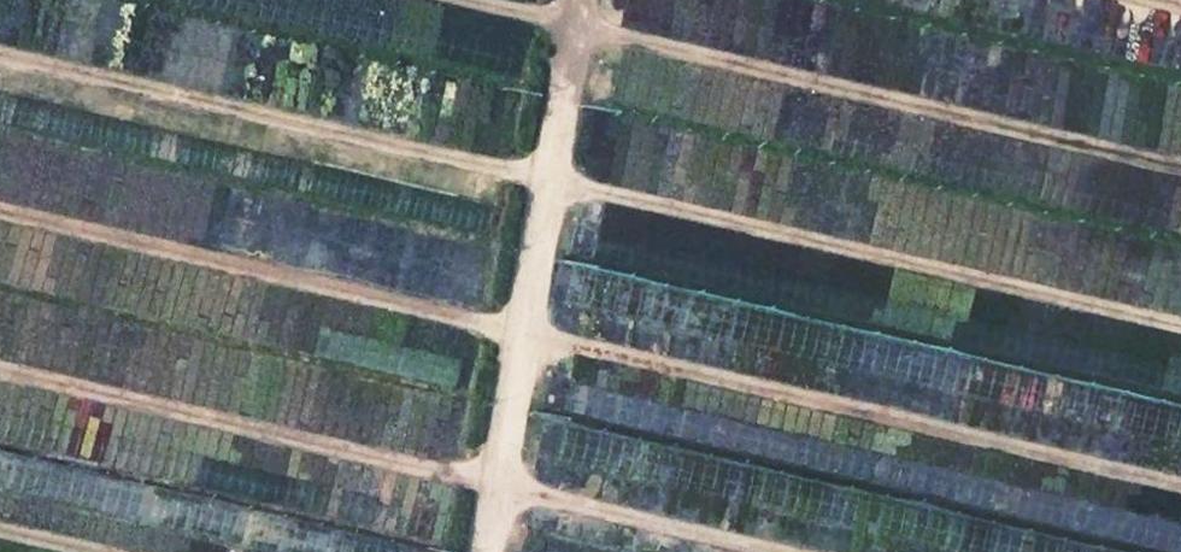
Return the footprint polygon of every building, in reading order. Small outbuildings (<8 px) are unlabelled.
[(402,540),(0,459),(0,490),(307,551),(399,551),(402,540)]
